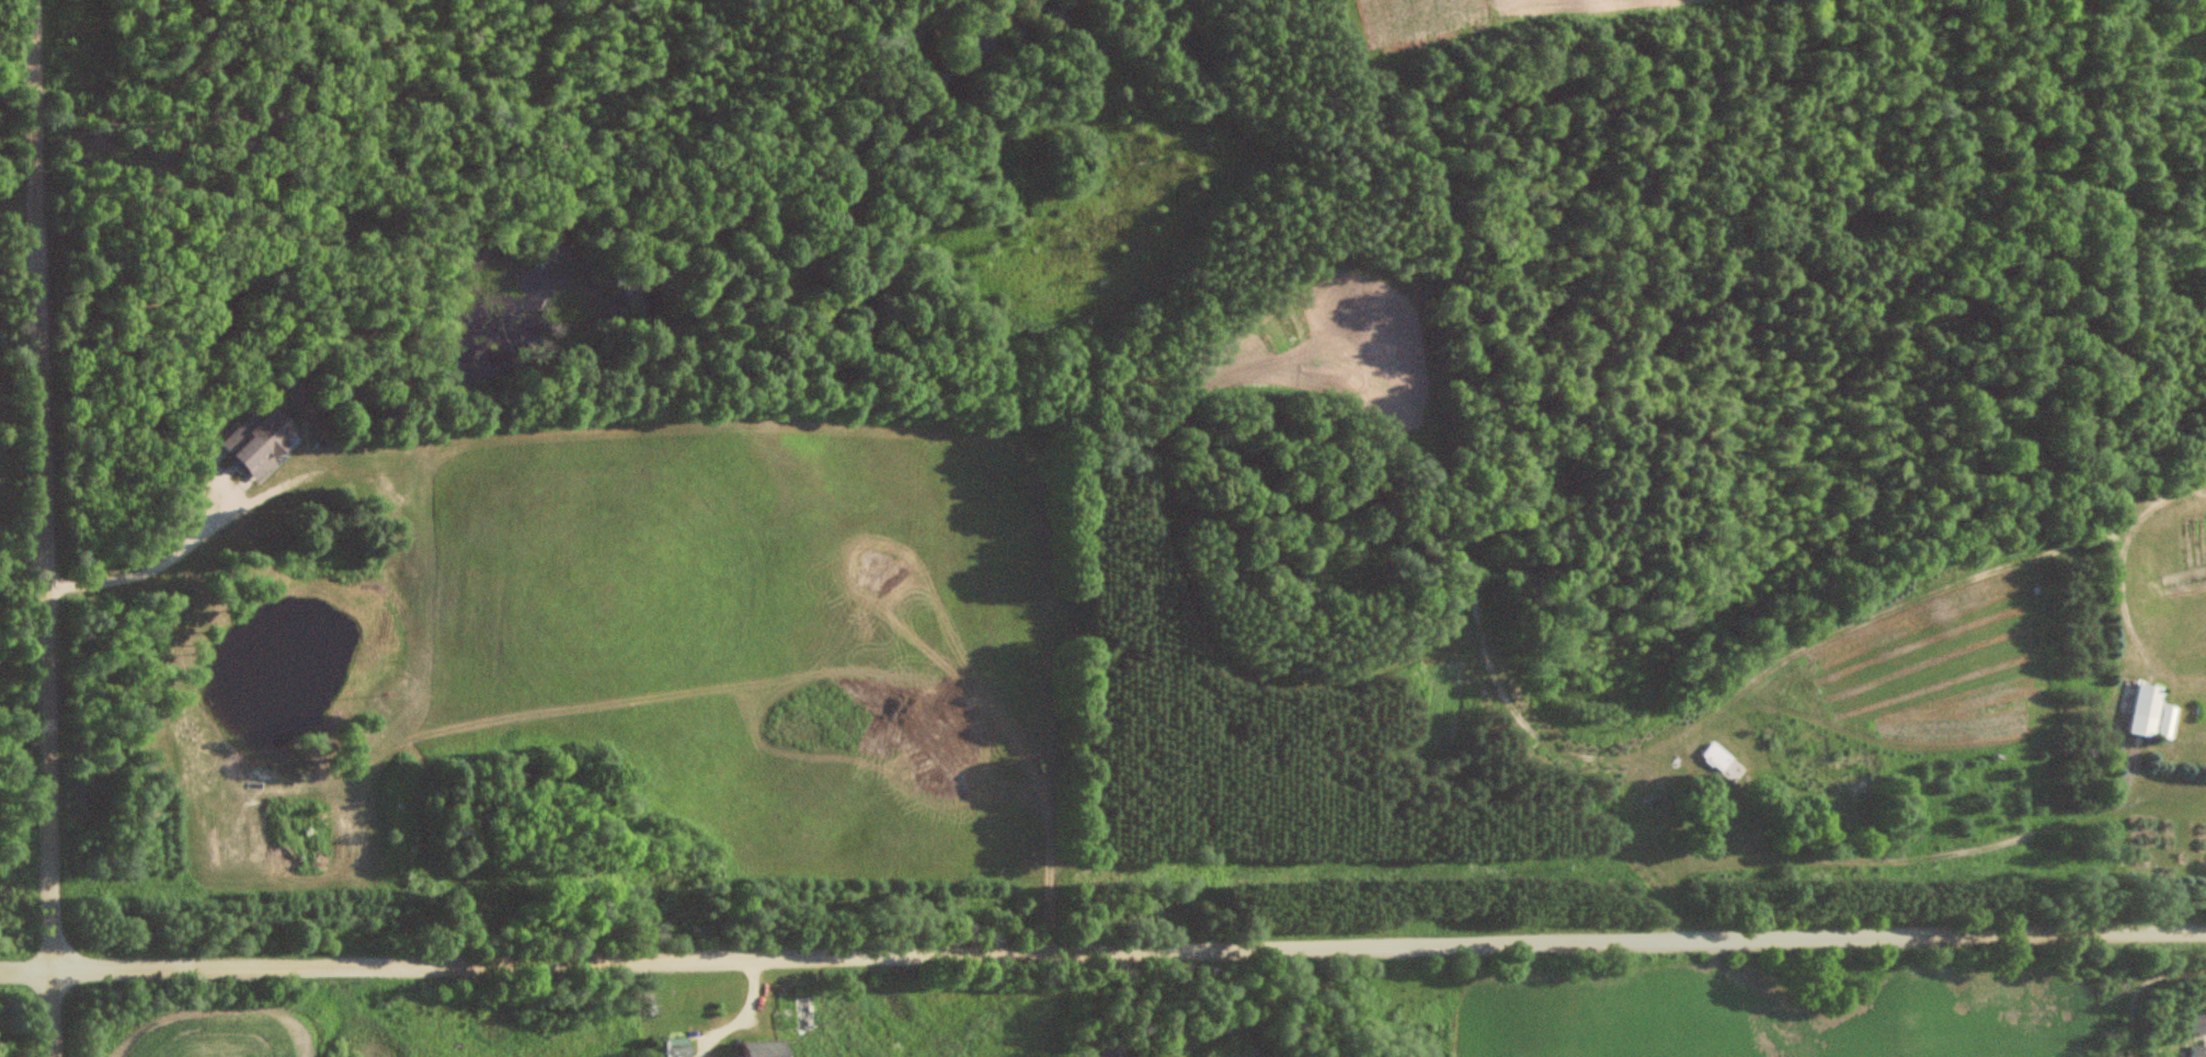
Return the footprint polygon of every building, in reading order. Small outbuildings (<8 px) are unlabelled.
[(222,442),(263,481),(307,435),(278,407),(264,421),(253,410),(222,442)] [(2146,740),(2156,689),(2133,684),(2122,735),(2146,740)] [(1738,759),(1717,739),(1704,754),(1725,773),(1738,759)] [(801,989),(801,1030),(819,1030),(819,989),(801,989)] [(2205,1036),(2205,1034),(2205,1015),(2188,1012),(2185,1033),(2205,1036)] [(663,1056),(699,1056),(698,1039),(663,1041),(663,1056)] [(800,1041),(747,1042),(747,1056),(800,1056),(800,1041)] [(2190,1044),(2186,1056),(2205,1056),(2205,1049),(2190,1044)]
